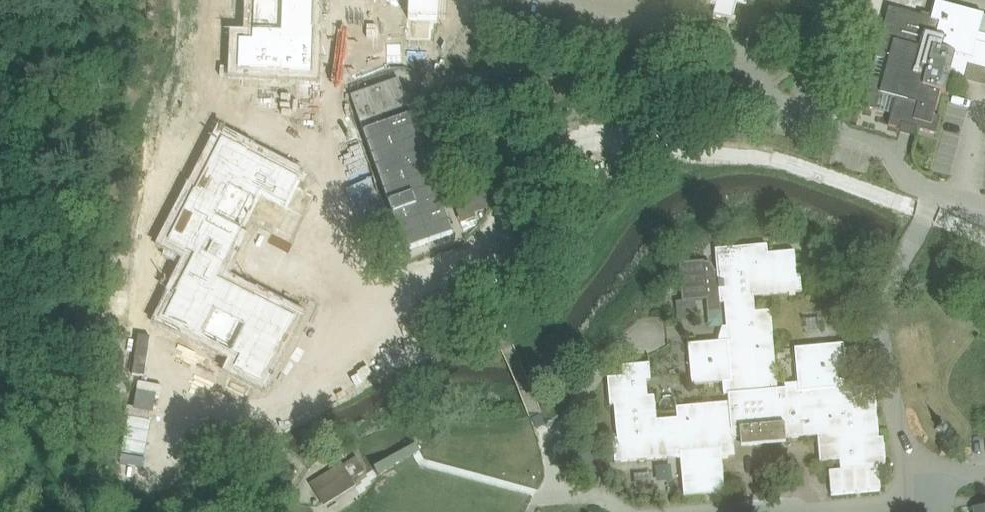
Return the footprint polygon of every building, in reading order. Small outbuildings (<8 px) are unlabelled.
[(244,40),(244,74),(321,75),(322,0),(259,0),(257,33),(257,40),(244,40)] [(414,17),(445,18),(445,0),(415,0),(414,17)] [(716,7),(714,15),(732,20),(737,3),(754,8),(756,0),(691,0),(716,7)] [(850,103),(877,110),(892,114),(889,126),(900,129),(901,129),(903,129),(904,125),(918,129),(937,134),(941,117),(935,115),(941,91),(945,92),(950,75),(965,79),(967,80),(970,67),(984,71),(984,42),(978,40),(979,34),(984,15),(936,2),(933,15),(932,19),(920,16),(919,15),(918,20),(902,15),(903,11),(889,7),(876,57),(871,77),(858,74),(850,103)] [(218,42),(206,91),(230,97),(242,48),(218,42)] [(377,88),(351,97),(393,215),(405,251),(453,234),(398,80),(377,88)] [(164,244),(193,260),(162,319),(238,359),(232,372),(271,392),(313,313),(234,272),(253,236),(271,203),(289,212),(310,174),(224,129),(164,244)] [(623,377),(608,378),(610,406),(615,405),(617,431),(619,431),(620,438),(613,439),(615,462),(669,457),(669,444),(680,443),(681,460),(685,496),(725,492),(722,457),(735,456),(734,439),(741,438),(742,443),(742,447),(786,443),(786,439),(818,436),(821,462),(840,460),(841,470),(830,471),(832,495),(881,490),(879,466),(886,466),(884,438),(879,438),(875,386),(853,388),(852,388),(840,384),(839,380),(838,372),(847,371),(845,344),(795,348),(798,383),(785,384),(785,389),(778,389),(778,385),(771,310),(756,312),(754,296),(802,291),(801,276),(804,276),(803,265),(796,266),(795,251),(769,253),(768,245),(750,246),(716,249),(718,271),(716,271),(710,262),(704,263),(680,265),(683,300),(676,301),(678,319),(697,318),(695,299),(707,298),(708,313),(721,311),(721,303),(725,303),(727,326),(727,329),(724,341),(718,342),(689,344),(692,385),(723,382),(724,395),(728,395),(729,402),(677,407),(678,418),(657,420),(655,396),(648,396),(647,380),(652,380),(650,363),(622,366),(623,377)] [(838,332),(857,330),(855,312),(836,314),(838,332)] [(416,445),(374,468),(379,476),(421,453),(416,445)] [(342,464),(310,484),(322,503),(354,483),(352,480),(366,471),(357,457),(343,465),(342,464)]
